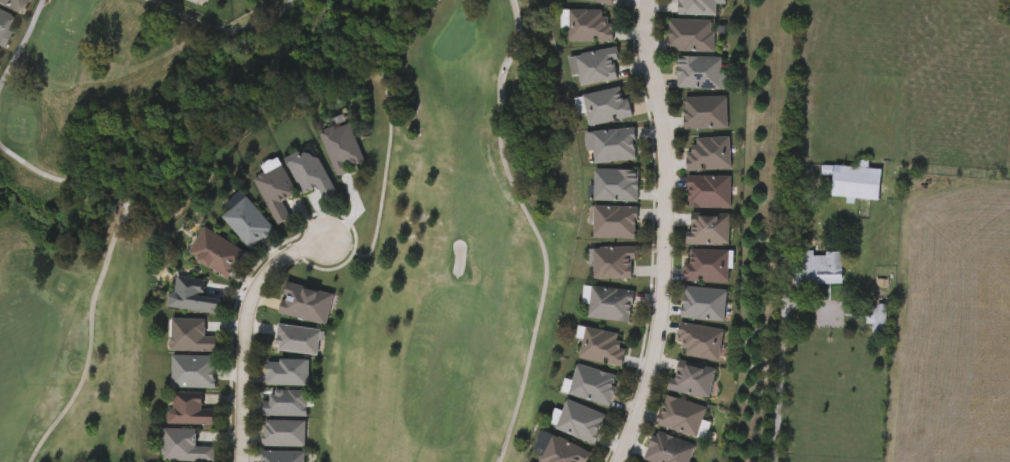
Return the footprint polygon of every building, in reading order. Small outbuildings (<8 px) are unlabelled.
[(20,13),(0,4),(0,0),(26,0),(20,13)] [(679,17),(679,0),(718,0),(718,17),(679,17)] [(5,48),(0,46),(0,11),(17,19),(5,48)] [(571,43),(571,11),(613,11),(613,43),(571,43)] [(713,53),(670,53),(670,21),(713,21),(713,53)] [(582,86),(577,56),(617,50),(621,80),(582,86)] [(726,59),(725,90),(678,89),(679,58),(726,59)] [(585,95),(628,87),(634,118),(591,127),(585,95)] [(729,129),(688,129),(688,97),(729,97),(729,129)] [(339,177),(322,135),(352,123),(369,165),(339,177)] [(639,161),(597,164),(594,132),(636,129),(639,161)] [(732,138),(732,171),(690,171),(690,138),(732,138)] [(304,196),(286,160),(314,146),(338,194),(326,200),(320,188),(304,196)] [(284,165),(299,195),(284,203),(293,220),(280,227),(255,180),(284,165)] [(834,197),(837,166),(885,170),(882,202),(834,197)] [(597,203),(597,171),(640,171),(640,203),(597,203)] [(732,209),(690,209),(690,177),(732,177),(732,209)] [(276,231),(251,252),(224,218),(249,198),(276,231)] [(639,240),(597,240),(597,208),(639,208),(639,240)] [(691,217),(731,217),(731,247),(691,247),(691,217)] [(190,256),(207,229),(248,255),(231,282),(190,256)] [(595,281),(596,250),(636,250),(636,281),(595,281)] [(687,283),(688,251),(730,252),(729,284),(687,283)] [(804,285),(804,254),(845,254),(845,286),(804,285)] [(222,316),(171,309),(176,278),(223,285),(220,304),(224,304),(222,316)] [(328,327),(281,315),(289,284),(336,296),(328,327)] [(683,319),(687,288),(729,292),(725,323),(683,319)] [(592,305),(591,304),(592,289),(636,293),(633,324),(590,320),(592,305)] [(883,304),(883,334),(871,334),(871,304),(883,304)] [(219,340),(219,353),(172,352),(172,320),(207,321),(207,340),(219,340)] [(322,330),(320,356),(278,353),(279,327),(322,330)] [(620,334),(619,345),(629,347),(625,368),(581,361),(587,329),(620,334)] [(723,360),(683,360),(683,330),(723,330),(723,360)] [(217,357),(217,388),(173,388),(173,357),(217,357)] [(310,387),(268,386),(268,361),(310,362),(310,387)] [(671,392),(678,362),(718,371),(711,401),(671,392)] [(620,376),(613,407),(570,397),(577,366),(620,376)] [(308,394),(308,417),(267,417),(267,394),(308,394)] [(217,418),(217,427),(171,425),(172,397),(206,399),(205,417),(217,418)] [(666,397),(709,408),(701,438),(658,427),(666,397)] [(598,445),(555,431),(561,412),(564,414),(569,401),(608,415),(598,445)] [(307,422),(307,448),(265,448),(265,422),(307,422)] [(697,447),(692,461),(648,461),(645,461),(657,432),(697,447)] [(216,448),(215,461),(163,461),(164,433),(198,434),(198,448),(216,448)] [(591,453),(587,461),(542,461),(554,435),(591,453)] [(306,453),(306,461),(264,461),(264,453),(306,453)]
